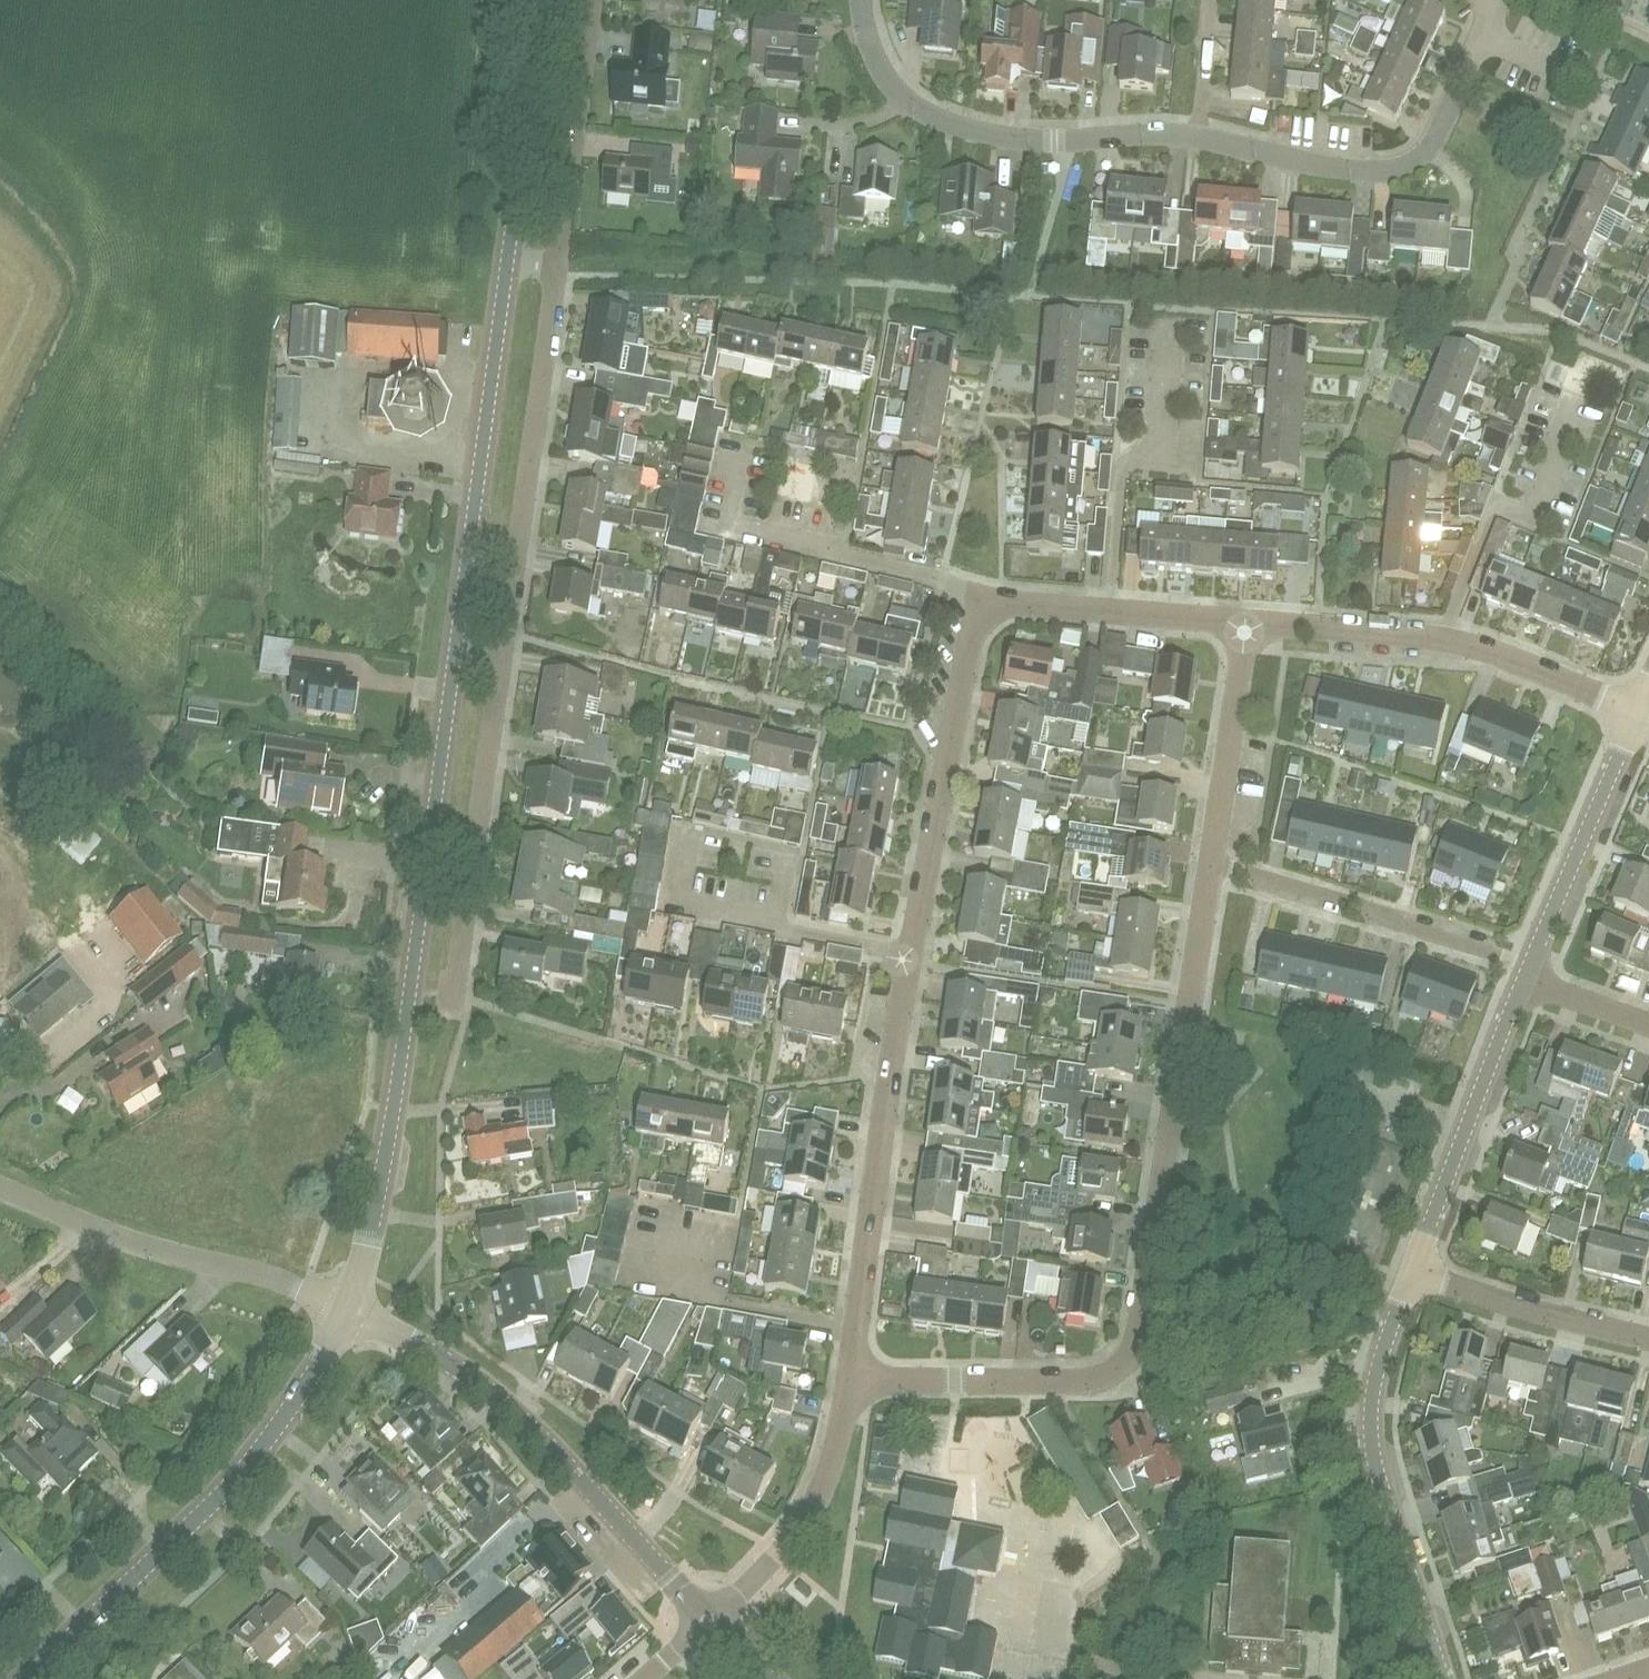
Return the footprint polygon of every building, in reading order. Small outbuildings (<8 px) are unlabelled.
[(921,53),(955,57),(959,12),(944,11),(945,0),(911,0),(909,19),(908,31),(923,33),(921,53)] [(1240,9),(1274,13),(1275,0),(1241,0),(1240,9)] [(1432,43),(1444,16),(1412,1),(1412,2),(1407,0),(1394,0),(1391,6),(1408,13),(1401,28),(1432,43)] [(1270,43),(1274,13),(1240,9),(1236,39),(1270,43)] [(696,34),(715,36),(717,16),(698,14),(696,34)] [(991,40),(1001,41),(1001,48),(985,46),(982,71),(983,71),(982,87),(987,87),(986,93),(1004,94),(1004,89),(1019,91),(1021,75),(1037,76),(1039,52),(1042,19),(1004,14),(1004,16),(994,15),(991,40)] [(752,66),(768,68),(766,81),(812,86),(816,45),(796,43),(798,22),(757,18),(752,66)] [(1080,72),(1095,74),(1101,25),(1068,21),(1065,47),(1050,46),(1049,53),(1046,78),(1045,87),(1078,91),(1079,85),(1080,72)] [(1101,25),(1095,74),(1080,72),(1079,85),(1099,88),(1105,31),(1105,26),(1101,25)] [(1355,40),(1372,48),(1377,37),(1360,28),(1355,40)] [(1419,70),(1432,43),(1401,28),(1388,55),(1419,70)] [(1174,53),(1156,51),(1140,49),(1141,35),(1110,31),(1106,69),(1121,70),(1119,88),(1152,92),(1153,76),(1172,77),(1174,53)] [(1296,46),(1315,48),(1317,36),(1297,34),(1296,46)] [(633,67),(617,65),(613,102),(662,108),(666,70),(664,70),(667,40),(636,37),(633,67)] [(1267,72),(1270,43),(1236,39),(1233,69),(1267,72)] [(1367,59),(1372,48),(1355,40),(1349,51),(1367,59)] [(1314,60),(1315,48),(1296,46),(1294,58),(1314,60)] [(1039,52),(1037,76),(1046,78),(1049,53),(1039,52)] [(1407,96),(1419,70),(1388,55),(1376,81),(1407,96)] [(1286,75),(1267,72),(1233,69),(1231,88),(1230,98),(1265,102),(1264,101),(1272,102),(1282,103),(1284,90),(1286,75)] [(1648,114),(1648,78),(1638,73),(1628,94),(1621,90),(1617,99),(1648,114)] [(1394,123),(1407,96),(1376,81),(1368,97),(1352,89),(1347,101),(1364,109),(1366,110),(1394,123)] [(1648,146),(1648,114),(1617,99),(1613,108),(1620,111),(1611,131),(1648,148),(1648,146)] [(793,176),(797,177),(800,146),(774,143),(776,117),(745,114),(742,140),(738,140),(736,170),(762,173),(759,204),(790,207),(793,176)] [(1636,174),(1648,148),(1611,131),(1601,151),(1594,148),(1590,157),(1622,172),(1634,178),(1636,174)] [(687,157),(704,158),(704,143),(688,142),(687,157)] [(631,147),(629,163),(607,160),(603,194),(648,199),(650,182),(669,184),(673,152),(644,149),(631,147)] [(861,156),(857,192),(841,191),(839,213),(838,220),(864,223),(866,201),(892,203),(895,170),(896,159),(861,156)] [(1632,208),(1610,198),(1617,183),(1586,169),(1574,196),(1624,219),(1632,208)] [(940,219),(975,223),(974,237),(1010,240),(1013,208),(1014,199),(991,197),(993,179),(944,175),(940,219)] [(669,184),(650,182),(648,199),(647,207),(675,211),(677,185),(669,184)] [(1133,232),(1138,189),(1119,187),(1110,186),(1108,207),(1091,205),(1088,242),(1106,243),(1114,244),(1115,230),(1133,232)] [(1177,250),(1178,238),(1180,214),(1162,212),(1164,192),(1138,189),(1133,232),(1150,234),(1149,247),(1167,249),(1177,250)] [(1227,236),(1230,197),(1200,195),(1198,216),(1195,240),(1178,238),(1177,250),(1174,272),(1192,274),(1194,251),(1202,251),(1210,245),(1211,234),(1227,236)] [(1623,221),(1624,219),(1574,196),(1561,224),(1592,238),(1605,244),(1613,228),(1619,231),(1623,221)] [(1274,236),(1257,234),(1260,205),(1260,200),(1230,197),(1227,236),(1244,238),(1243,244),(1249,251),(1259,252),(1256,280),(1270,282),(1273,249),(1274,239),(1274,236)] [(1274,236),(1276,216),(1277,207),(1260,205),(1257,234),(1274,236)] [(1321,252),(1325,210),(1296,207),(1295,218),(1293,241),(1278,240),(1275,273),(1290,274),(1292,249),(1321,252)] [(1353,213),(1325,210),(1321,252),(1351,255),(1348,281),(1362,282),(1364,253),(1368,253),(1369,249),(1349,247),(1352,224),(1353,213)] [(1419,255),(1422,213),(1394,210),(1392,229),(1391,237),(1370,235),(1369,249),(1368,253),(1367,264),(1389,266),(1390,252),(1419,255)] [(1422,213),(1419,255),(1447,258),(1446,271),(1469,273),(1472,235),(1457,233),(1450,233),(1451,216),(1422,213)] [(1198,216),(1180,214),(1178,238),(1195,240),(1198,216)] [(1274,239),(1278,240),(1293,241),(1295,218),(1276,216),(1274,236),(1274,239)] [(1369,249),(1370,235),(1371,225),(1352,224),(1349,247),(1369,249)] [(1580,263),(1592,238),(1561,224),(1549,249),(1555,252),(1580,263)] [(1613,228),(1605,244),(1623,252),(1630,236),(1619,231),(1613,228)] [(1244,238),(1227,236),(1225,254),(1248,256),(1249,251),(1243,244),(1244,238)] [(1594,270),(1605,244),(1592,238),(1580,263),(1586,266),(1594,270)] [(1106,243),(1088,242),(1086,270),(1104,272),(1106,243)] [(1177,250),(1167,249),(1165,271),(1174,272),(1177,250)] [(1586,266),(1580,263),(1555,252),(1542,279),(1574,293),(1586,266)] [(1643,261),(1637,276),(1646,281),(1648,275),(1648,264),(1643,261)] [(1530,306),(1561,320),(1581,329),(1594,302),(1574,293),(1542,279),(1530,306)] [(1270,282),(1256,280),(1255,294),(1269,294),(1270,282)] [(1632,288),(1627,299),(1636,303),(1641,292),(1632,288)] [(634,297),(633,312),(669,313),(669,298),(634,297)] [(1619,314),(1629,319),(1636,303),(1627,299),(1619,314)] [(639,338),(625,335),(629,315),(596,309),(590,342),(636,350),(638,350),(639,338)] [(1629,319),(1619,314),(1613,311),(1600,338),(1616,346),(1629,319)] [(294,312),(290,367),(336,370),(340,315),(294,312)] [(344,315),(340,357),(385,361),(438,365),(441,323),(344,315)] [(1258,364),(1259,351),(1235,349),(1237,319),(1217,317),(1217,321),(1213,361),(1258,364)] [(1044,345),(1080,348),(1082,321),(1046,318),(1044,345)] [(747,363),(754,328),(725,322),(721,341),(711,339),(702,381),(713,383),(719,357),(747,363)] [(774,369),(783,329),(767,325),(766,331),(754,328),(747,363),(774,369)] [(890,328),(883,365),(893,367),(900,329),(890,328)] [(805,369),(812,335),(783,329),(774,369),(790,372),(792,366),(805,369)] [(916,372),(951,378),(956,351),(939,348),(941,336),(914,332),(912,345),(920,346),(916,372)] [(1110,351),(1121,351),(1123,334),(1112,333),(1110,351)] [(1259,351),(1258,364),(1271,365),(1273,338),(1285,339),(1285,335),(1264,334),(1263,351),(1259,351)] [(830,389),(833,375),(840,341),(812,335),(805,369),(814,371),(811,385),(830,389)] [(875,362),(866,360),(870,343),(868,340),(857,337),(853,341),(853,344),(840,341),(833,375),(870,383),(875,362)] [(1307,368),(1309,341),(1285,339),(1273,338),(1271,365),(1289,367),(1307,368)] [(1470,385),(1479,361),(1494,367),(1500,352),(1467,339),(1462,353),(1446,347),(1436,372),(1470,385)] [(636,350),(590,342),(585,371),(618,377),(617,381),(622,382),(620,392),(648,398),(670,402),(673,387),(644,382),(649,352),(638,350),(636,350)] [(1078,375),(1080,348),(1044,345),(1042,371),(1078,375)] [(1119,369),(1121,351),(1110,351),(1109,368),(1119,369)] [(890,385),(893,367),(883,365),(879,383),(890,385)] [(1307,368),(1289,367),(1271,365),(1270,377),(1269,392),(1289,393),(1305,394),(1307,368)] [(1211,387),(1223,388),(1224,370),(1213,369),(1211,387)] [(1075,401),(1078,375),(1042,371),(1040,398),(1075,401)] [(947,404),(951,378),(916,372),(911,398),(947,404)] [(1465,398),(1470,385),(1436,372),(1426,398),(1460,411),(1471,415),(1479,418),(1484,406),(1465,398)] [(1253,376),(1252,391),(1269,392),(1270,377),(1253,376)] [(274,454),(277,455),(275,473),(320,479),(322,468),(323,460),(298,457),(303,383),(279,382),(274,454)] [(1106,404),(1117,405),(1118,387),(1107,386),(1106,404)] [(368,427),(398,429),(403,427),(405,430),(422,431),(426,429),(436,423),(439,410),(428,396),(413,393),(412,393),(407,390),(371,387),(368,427)] [(1221,406),(1223,388),(1211,387),(1210,405),(1221,406)] [(1516,403),(1526,407),(1533,391),(1522,387),(1516,403)] [(645,413),(648,398),(620,392),(617,408),(645,413)] [(1305,394),(1289,393),(1269,392),(1267,418),(1289,420),(1302,421),(1305,394)] [(942,430),(947,404),(911,398),(907,424),(942,430)] [(1073,437),(1075,401),(1040,398),(1037,434),(1073,437)] [(1466,427),(1471,415),(1460,411),(1426,398),(1417,422),(1461,440),(1464,441),(1469,428),(1466,427)] [(1516,403),(1502,398),(1496,414),(1520,423),(1526,407),(1516,403)] [(626,424),(610,421),(612,406),(580,401),(574,430),(622,438),(622,437),(623,438),(626,424)] [(690,444),(716,451),(719,438),(718,438),(719,433),(723,434),(727,415),(715,412),(716,405),(698,401),(694,427),(690,444)] [(874,418),(884,420),(887,403),(877,401),(874,418)] [(1115,425),(1117,405),(1106,404),(1104,424),(1115,425)] [(1616,423),(1627,427),(1634,410),(1623,405),(1616,423)] [(881,438),(884,420),(874,418),(871,436),(881,438)] [(1289,420),(1267,418),(1264,445),(1300,447),(1302,421),(1289,420)] [(884,420),(881,438),(904,442),(907,424),(884,420)] [(1407,447),(1433,457),(1429,467),(1446,470),(1451,457),(1455,456),(1461,440),(1417,422),(1416,424),(1412,423),(1408,434),(1412,436),(1407,447)] [(1490,422),(1480,447),(1495,453),(1489,469),(1500,473),(1516,432),(1490,422)] [(936,466),(942,430),(907,424),(904,442),(901,460),(936,466)] [(1207,440),(1218,441),(1219,424),(1208,424),(1207,440)] [(733,425),(731,436),(748,439),(750,428),(733,425)] [(622,438),(574,430),(571,429),(567,432),(565,442),(568,446),(571,447),(569,460),(597,465),(596,470),(594,471),(593,478),(614,481),(642,486),(641,488),(657,490),(677,494),(679,486),(658,483),(659,479),(656,475),(617,468),(622,438)] [(787,448),(790,437),(772,433),(770,444),(787,448)] [(1073,437),(1037,434),(1036,443),(1072,447),(1086,448),(1087,439),(1073,437)] [(790,437),(787,448),(805,452),(807,441),(790,437)] [(850,440),(848,449),(831,445),(832,440),(819,437),(816,454),(858,463),(862,443),(850,440)] [(1207,440),(1205,466),(1237,468),(1237,457),(1246,458),(1263,459),(1261,481),(1269,482),(1297,485),(1300,447),(1264,445),(1218,441),(1207,440)] [(1603,456),(1614,460),(1620,444),(1609,440),(1603,456)] [(1033,470),(1069,473),(1072,447),(1036,443),(1033,470)] [(1642,443),(1637,456),(1648,461),(1648,446),(1642,443)] [(713,463),(716,451),(690,444),(687,457),(713,463)] [(1086,448),(1072,447),(1069,473),(1084,475),(1086,448)] [(1607,478),(1614,460),(1603,456),(1596,473),(1607,478)] [(1637,456),(1633,468),(1645,473),(1648,464),(1648,461),(1637,456)] [(710,478),(713,463),(687,457),(684,472),(710,478)] [(1269,487),(1269,482),(1261,481),(1263,459),(1246,458),(1244,485),(1269,487)] [(895,495),(930,501),(936,466),(901,460),(897,479),(885,476),(882,493),(895,495)] [(1099,476),(1111,477),(1113,461),(1101,460),(1099,476)] [(1069,473),(1033,470),(1031,497),(1067,499),(1069,473)] [(707,493),(710,478),(684,472),(681,486),(707,493)] [(351,501),(347,534),(396,540),(401,507),(386,505),(387,498),(390,476),(361,473),(357,501),(351,501)] [(1069,473),(1067,499),(1082,501),(1084,475),(1069,473)] [(1391,499),(1426,503),(1429,476),(1393,473),(1391,499)] [(1645,473),(1635,498),(1648,503),(1648,474),(1645,473)] [(1110,485),(1111,477),(1099,476),(1098,497),(1109,498),(1110,485)] [(611,496),(627,499),(639,501),(641,488),(642,486),(614,481),(611,496)] [(707,493),(681,486),(681,487),(679,486),(677,494),(679,494),(677,501),(704,507),(707,493)] [(1477,504),(1487,507),(1493,491),(1484,487),(1483,490),(1461,488),(1459,504),(1477,504)] [(1175,501),(1176,489),(1157,488),(1156,499),(1175,501)] [(569,506),(567,518),(600,524),(632,530),(635,515),(624,513),(603,509),(606,495),(591,492),(572,489),(572,493),(566,492),(564,505),(569,506)] [(1176,489),(1175,501),(1192,502),(1193,491),(1176,489)] [(1590,489),(1584,505),(1594,509),(1600,494),(1590,489)] [(1228,505),(1229,494),(1210,492),(1210,503),(1228,505)] [(1229,494),(1228,505),(1245,506),(1246,495),(1229,494)] [(1594,509),(1609,516),(1615,500),(1600,494),(1594,509)] [(925,527),(930,501),(895,495),(890,521),(925,527)] [(1304,515),(1306,500),(1255,496),(1254,518),(1266,508),(1281,509),(1281,513),(1304,515)] [(1067,499),(1031,497),(1029,523),(1065,526),(1067,499)] [(857,515),(867,517),(870,500),(860,498),(857,515)] [(1635,498),(1625,522),(1638,527),(1648,532),(1648,503),(1635,498)] [(1067,499),(1065,526),(1078,528),(1078,523),(1076,520),(1077,506),(1082,506),(1082,501),(1067,499)] [(1425,517),(1426,503),(1391,499),(1388,526),(1424,529),(1441,531),(1442,519),(1425,517)] [(701,520),(704,507),(677,501),(674,514),(701,520)] [(1480,524),(1487,507),(1477,504),(1459,504),(1459,520),(1470,520),(1480,524)] [(1577,522),(1586,526),(1587,525),(1619,537),(1610,559),(1640,571),(1645,560),(1648,561),(1648,559),(1648,532),(1638,527),(1625,522),(1609,516),(1594,509),(1584,505),(1577,522)] [(669,519),(635,513),(633,529),(667,534),(669,519)] [(1095,529),(1107,530),(1108,514),(1096,513),(1095,529)] [(697,537),(701,520),(674,514),(671,532),(686,535),(691,536),(697,537)] [(866,521),(867,517),(857,515),(853,537),(863,539),(864,532),(887,536),(889,525),(866,521)] [(1172,536),(1174,518),(1160,517),(1159,535),(1144,533),(1141,564),(1141,569),(1143,569),(1143,573),(1145,576),(1154,576),(1157,574),(1157,570),(1169,571),(1172,536)] [(595,554),(600,524),(567,518),(562,548),(595,554)] [(919,563),(925,527),(890,521),(889,525),(887,536),(884,557),(919,563)] [(1172,536),(1169,571),(1195,574),(1198,538),(1199,538),(1200,522),(1187,521),(1186,537),(1172,536)] [(1482,600),(1508,611),(1522,578),(1497,568),(1500,559),(1513,529),(1497,522),(1478,569),(1492,575),(1482,600)] [(1586,526),(1577,522),(1569,542),(1579,546),(1586,526)] [(1026,553),(1062,556),(1065,526),(1029,523),(1026,553)] [(1225,540),(1222,576),(1248,578),(1251,543),(1253,525),(1241,524),(1239,542),(1225,540)] [(1065,526),(1062,556),(1077,557),(1079,532),(1078,532),(1078,528),(1065,526)] [(1422,543),(1424,529),(1388,526),(1386,553),(1421,556),(1439,558),(1456,558),(1457,557),(1466,561),(1472,544),(1463,541),(1461,546),(1440,545),(1422,543)] [(1107,530),(1095,529),(1088,528),(1085,559),(1104,560),(1107,530)] [(1440,545),(1441,531),(1424,529),(1422,543),(1440,545)] [(697,539),(697,537),(691,536),(686,535),(671,532),(667,550),(688,555),(687,557),(704,560),(705,552),(708,541),(697,539)] [(1123,563),(1141,564),(1144,533),(1125,532),(1124,544),(1123,563)] [(1198,538),(1195,574),(1222,576),(1225,540),(1199,538),(1198,538)] [(1292,566),(1294,539),(1282,538),(1278,541),(1277,545),(1251,543),(1248,578),(1276,581),(1277,565),(1292,566)] [(1552,544),(1537,538),(1533,549),(1548,555),(1552,544)] [(1294,539),(1292,566),(1308,568),(1310,546),(1310,540),(1294,539)] [(705,552),(723,555),(725,545),(708,541),(705,552)] [(762,564),(764,552),(748,549),(745,560),(762,564)] [(752,606),(766,609),(774,572),(778,573),(782,556),(764,552),(762,564),(752,606)] [(1583,569),(1587,558),(1570,552),(1566,562),(1583,569)] [(1418,583),(1421,556),(1386,553),(1383,580),(1418,583)] [(596,569),(626,574),(628,559),(600,554),(598,568),(596,568),(596,569)] [(1459,577),(1466,561),(1457,557),(1456,558),(1450,573),(1459,577)] [(1587,558),(1583,569),(1599,575),(1603,564),(1587,558)] [(1525,569),(1500,559),(1497,568),(1522,578),(1525,569)] [(838,581),(840,570),(822,565),(820,577),(838,581)] [(1597,608),(1583,641),(1607,651),(1630,597),(1632,598),(1639,579),(1613,568),(1597,608)] [(629,574),(626,574),(596,569),(594,584),(557,578),(551,613),(588,619),(591,602),(598,603),(600,591),(626,596),(644,599),(644,598),(651,600),(656,578),(648,577),(630,574),(629,574)] [(1492,575),(1478,569),(1468,595),(1482,600),(1492,575)] [(840,570),(838,581),(855,585),(857,573),(840,570)] [(1450,601),(1459,577),(1450,573),(1440,597),(1450,601)] [(708,591),(697,588),(689,621),(717,627),(718,628),(724,601),(729,581),(711,577),(708,591)] [(894,594),(897,582),(879,578),(877,590),(894,594)] [(1533,621),(1547,588),(1522,578),(1508,611),(1533,621)] [(689,621),(697,588),(667,582),(660,614),(673,617),(672,621),(674,624),(682,626),(686,624),(687,620),(689,621)] [(897,582),(894,594),(912,598),(914,586),(897,582)] [(1558,631),(1571,598),(1547,588),(1533,621),(1558,631)] [(730,603),(724,601),(718,628),(717,627),(715,635),(745,641),(752,608),(743,606),(745,597),(732,594),(730,603)] [(822,652),(831,611),(833,601),(816,597),(815,603),(794,598),(788,626),(796,628),(792,645),(822,652)] [(1583,641),(1597,608),(1571,598),(1558,631),(1583,641)] [(752,608),(745,641),(773,648),(781,614),(752,608)] [(838,655),(849,658),(850,658),(856,632),(858,625),(845,622),(846,618),(844,614),(831,611),(822,652),(820,658),(837,661),(838,655)] [(888,621),(884,638),(877,671),(905,677),(913,644),(918,645),(922,628),(888,621)] [(877,671),(884,638),(856,632),(850,658),(849,658),(848,664),(877,671)] [(1158,679),(1154,705),(1189,710),(1195,670),(1161,665),(1163,656),(1126,650),(1123,674),(1158,679)] [(1053,705),(1061,707),(1092,712),(1102,657),(1081,653),(1076,681),(1052,676),(1055,660),(1013,652),(1010,667),(1005,666),(1001,685),(1016,688),(1017,687),(1055,694),(1053,705)] [(281,657),(262,655),(260,668),(283,671),(284,661),(281,657)] [(320,682),(322,668),(294,665),(290,696),(307,698),(305,714),(350,720),(354,686),(320,682)] [(600,692),(622,696),(626,673),(605,667),(600,692)] [(542,708),(583,716),(586,701),(593,702),(596,686),(548,678),(542,708)] [(1345,733),(1356,687),(1326,680),(1315,726),(1345,733)] [(1375,740),(1386,694),(1356,687),(1345,733),(1375,740)] [(1405,746),(1416,701),(1386,694),(1375,740),(1405,746)] [(1416,701),(1405,746),(1435,753),(1446,707),(1416,701)] [(1494,758),(1512,715),(1483,703),(1477,718),(1465,747),(1494,758)] [(1089,728),(1092,712),(1061,707),(1058,722),(1089,728)] [(605,769),(607,754),(609,741),(587,737),(588,732),(581,730),(583,716),(542,708),(537,739),(585,748),(582,765),(605,769)] [(997,739),(1031,746),(1040,747),(1040,746),(1044,744),(1046,741),(1049,728),(1048,724),(1045,719),(1037,717),(1037,716),(1002,710),(997,739)] [(186,722),(200,724),(202,713),(188,711),(186,722)] [(697,752),(705,718),(676,712),(666,757),(695,764),(697,752)] [(1477,718),(1463,712),(1444,767),(1455,772),(1461,758),(1465,747),(1477,718)] [(1145,722),(1152,730),(1149,750),(1134,747),(1132,762),(1181,770),(1186,735),(1168,732),(1170,719),(1146,715),(1145,722)] [(1512,715),(1494,758),(1522,770),(1531,750),(1540,727),(1512,715)] [(726,758),(734,725),(705,718),(697,752),(726,758)] [(760,738),(761,738),(762,731),(734,725),(726,758),(754,765),(760,738)] [(789,744),(761,738),(760,738),(754,765),(752,771),(782,777),(789,744)] [(1040,748),(1040,747),(1031,746),(997,739),(991,769),(1026,775),(1026,774),(1042,778),(1048,749),(1040,748)] [(343,773),(323,770),(326,750),(266,742),(262,771),(282,773),(277,809),(337,817),(343,773)] [(789,744),(782,777),(780,789),(809,794),(810,784),(818,751),(789,744)] [(1081,768),(1123,774),(1126,757),(1084,751),(1081,768)] [(1461,758),(1455,772),(1467,777),(1473,763),(1461,758)] [(824,765),(821,784),(832,786),(836,768),(824,765)] [(527,794),(528,794),(524,813),(564,821),(569,797),(605,804),(611,775),(560,766),(557,781),(530,776),(527,794)] [(1144,792),(1132,790),(1121,788),(1123,774),(1081,768),(1078,785),(1076,799),(1137,808),(1138,807),(1142,807),(1138,831),(1153,834),(1153,828),(1171,831),(1176,796),(1144,791),(1144,792)] [(1363,794),(1367,776),(1352,771),(1348,790),(1363,794)] [(859,802),(893,809),(899,780),(864,773),(859,802)] [(1271,840),(1289,844),(1298,803),(1303,780),(1285,776),(1271,840)] [(1078,785),(1047,779),(1044,794),(1071,799),(1075,800),(1076,799),(1078,785)] [(1071,799),(1044,794),(1037,792),(1034,806),(1068,813),(1071,799)] [(980,826),(1017,833),(1023,804),(986,797),(980,826)] [(888,838),(893,809),(859,802),(853,831),(888,838)] [(1318,856),(1328,810),(1298,803),(1289,844),(1287,849),(1318,856)] [(656,804),(653,815),(671,819),(674,808),(656,804)] [(814,824),(825,826),(828,808),(817,806),(814,824)] [(1348,863),(1358,817),(1328,810),(1318,856),(1348,863)] [(672,819),(671,819),(653,815),(646,813),(643,828),(670,834),(672,819)] [(710,828),(713,817),(695,813),(693,824),(710,828)] [(770,830),(768,842),(800,849),(807,818),(789,814),(785,833),(770,830)] [(730,821),(716,817),(713,817),(710,828),(728,832),(730,821)] [(1378,870),(1388,824),(1358,817),(1348,863),(1378,870)] [(325,866),(303,863),(307,833),(281,829),(220,821),(216,854),(268,861),(264,886),(284,889),(282,910),(324,915),(327,892),(321,891),(325,866)] [(770,830),(752,826),(743,824),(740,836),(768,842),(770,830)] [(822,843),(825,826),(814,824),(810,841),(822,843)] [(1388,824),(1378,870),(1407,877),(1418,831),(1388,824)] [(1012,862),(1017,833),(980,826),(974,855),(1012,862)] [(1136,835),(1094,829),(1070,826),(1059,883),(1071,885),(1076,854),(1090,857),(1090,856),(1113,859),(1109,890),(1109,891),(1127,894),(1129,884),(1162,889),(1163,888),(1167,889),(1170,873),(1165,872),(1168,854),(1134,849),(1136,835)] [(1463,883),(1480,839),(1451,827),(1445,843),(1436,839),(1431,851),(1440,855),(1434,871),(1463,883)] [(667,847),(670,834),(643,828),(641,842),(667,847)] [(882,866),(888,838),(853,831),(848,858),(848,860),(875,866),(876,865),(882,866)] [(521,875),(559,882),(562,865),(580,868),(583,854),(609,859),(612,843),(576,836),(574,851),(527,842),(521,875)] [(1480,839),(1463,883),(1492,894),(1493,892),(1497,881),(1509,850),(1480,839)] [(665,860),(667,847),(641,842),(638,855),(665,860)] [(662,874),(665,860),(638,855),(636,869),(662,874)] [(848,860),(848,858),(842,857),(836,887),(870,893),(875,866),(848,860)] [(803,881),(815,883),(818,866),(806,864),(803,881)] [(1014,877),(1048,883),(1050,870),(1016,864),(1014,877)] [(660,887),(662,874),(636,869),(633,882),(660,887)] [(1463,883),(1434,871),(1430,882),(1459,893),(1463,883)] [(1626,872),(1614,904),(1627,909),(1648,917),(1648,881),(1626,872)] [(555,900),(559,882),(521,875),(515,908),(571,918),(573,903),(555,900)] [(1045,897),(1048,883),(1014,877),(1011,890),(1045,897)] [(812,901),(815,883),(803,881),(796,920),(812,923),(812,901)] [(1497,881),(1493,892),(1503,896),(1508,886),(1497,881)] [(657,901),(660,887),(633,882),(631,896),(657,901)] [(964,912),(1001,919),(1007,889),(970,882),(964,912)] [(1463,883),(1459,893),(1488,904),(1492,894),(1463,883)] [(212,929),(224,931),(238,933),(240,914),(217,911),(187,886),(176,899),(179,901),(212,929)] [(1109,891),(1109,890),(1081,886),(1081,888),(1074,887),(1071,905),(1078,906),(1077,913),(1122,919),(1118,941),(1153,946),(1158,914),(1106,906),(1109,891)] [(582,887),(579,900),(600,904),(602,891),(582,887)] [(865,923),(870,893),(836,887),(829,925),(848,928),(849,920),(865,923)] [(145,895),(111,921),(145,965),(179,939),(145,895)] [(655,915),(657,901),(631,896),(628,910),(651,914),(655,915)] [(625,927),(624,932),(641,935),(647,936),(651,914),(628,910),(627,916),(625,927)] [(996,948),(1001,919),(964,912),(958,941),(996,948)] [(624,932),(625,927),(576,918),(573,934),(622,943),(624,932)] [(1648,957),(1633,951),(1639,936),(1605,922),(1593,952),(1614,960),(1613,962),(1648,976),(1648,953),(1648,957)] [(238,933),(224,931),(205,929),(208,951),(274,959),(276,937),(238,933)] [(661,969),(653,1009),(682,1014),(688,980),(699,982),(709,935),(695,932),(689,962),(682,961),(680,973),(661,969)] [(704,1019),(733,1024),(740,984),(744,964),(718,959),(722,938),(709,935),(699,982),(703,983),(701,993),(708,994),(704,1019)] [(1299,942),(1289,940),(1269,936),(1259,981),(1289,988),(1299,942)] [(540,987),(543,972),(581,979),(582,972),(587,947),(544,938),(541,954),(507,948),(501,980),(540,987)] [(1148,979),(1153,946),(1118,941),(1115,962),(1071,955),(1067,983),(1094,987),(1096,971),(1148,979)] [(196,942),(187,950),(186,949),(128,995),(144,1016),(203,970),(199,964),(209,956),(196,942)] [(1318,995),(1328,949),(1299,942),(1289,988),(1318,995)] [(780,984),(787,949),(773,947),(766,982),(780,984)] [(864,954),(828,947),(825,961),(861,968),(864,954)] [(787,949),(780,984),(775,1010),(787,1012),(783,1033),(811,1038),(819,998),(792,993),(793,987),(794,987),(801,952),(787,949)] [(997,962),(1032,969),(1035,956),(1000,949),(997,962)] [(1348,1002),(1358,956),(1328,949),(1318,995),(1348,1002)] [(1358,956),(1348,1002),(1378,1008),(1388,963),(1358,956)] [(1432,1014),(1449,970),(1420,959),(1403,1003),(1432,1014)] [(288,961),(288,964),(286,977),(262,974),(260,990),(284,993),(283,994),(312,998),(314,983),(318,983),(321,981),(322,970),(320,967),(316,966),(316,965),(288,961)] [(661,969),(633,963),(632,965),(619,963),(615,981),(629,983),(625,1003),(653,1009),(661,969)] [(1449,970),(1432,1014),(1461,1025),(1474,992),(1478,981),(1449,970)] [(92,1000),(81,987),(71,995),(51,971),(9,1006),(15,1013),(14,1014),(37,1041),(78,1006),(81,1010),(92,1000)] [(994,981),(992,995),(1026,1000),(1028,986),(994,981)] [(740,984),(733,1024),(761,1029),(768,989),(740,984)] [(950,988),(945,1019),(983,1025),(983,1024),(994,1025),(998,996),(987,995),(987,993),(950,988)] [(1486,998),(1474,994),(1470,1006),(1482,1010),(1486,998)] [(1093,1047),(1137,1054),(1141,1027),(1105,1021),(1109,999),(1083,995),(1079,1023),(1096,1026),(1093,1047)] [(1254,998),(1241,996),(1239,1008),(1252,1011),(1254,998)] [(819,998),(811,1038),(840,1044),(847,1004),(819,998)] [(1385,1016),(1372,1013),(1370,1025),(1382,1028),(1385,1016)] [(979,1054),(983,1025),(945,1019),(941,1048),(979,1054)] [(1386,1020),(1381,1036),(1395,1041),(1400,1025),(1386,1020)] [(104,1058),(112,1070),(97,1079),(116,1108),(154,1084),(143,1066),(158,1056),(143,1033),(104,1058)] [(224,1045),(214,1051),(216,1055),(198,1066),(208,1082),(228,1069),(226,1049),(224,1045)] [(1133,1082),(1135,1070),(1139,1071),(1141,1059),(1137,1058),(1137,1054),(1093,1047),(1090,1070),(1058,1065),(1054,1091),(1093,1097),(1096,1077),(1133,1082)] [(1564,1134),(1593,1057),(1564,1047),(1548,1094),(1566,1100),(1560,1117),(1542,1111),(1538,1124),(1550,1128),(1564,1134)] [(1024,1065),(1017,1064),(1017,1060),(983,1054),(981,1068),(1023,1074),(1024,1065)] [(1593,1057),(1564,1134),(1557,1151),(1573,1157),(1596,1167),(1605,1150),(1580,1141),(1596,1098),(1627,1109),(1635,1087),(1616,1081),(1621,1067),(1593,1057)] [(1021,1088),(1023,1074),(981,1068),(979,1081),(1013,1086),(1013,1087),(1021,1088)] [(933,1105),(970,1110),(974,1081),(937,1075),(933,1105)] [(1635,1087),(1627,1109),(1615,1143),(1628,1148),(1640,1115),(1643,1116),(1648,1118),(1648,1092),(1635,1087)] [(554,1092),(523,1095),(525,1117),(556,1114),(554,1092)] [(666,1141),(672,1107),(642,1102),(636,1136),(642,1137),(640,1152),(663,1156),(665,1141),(666,1141)] [(966,1140),(970,1110),(933,1105),(928,1134),(966,1140)] [(694,1147),(700,1113),(672,1107),(666,1141),(694,1147)] [(1128,1117),(1085,1110),(1080,1146),(1123,1152),(1128,1117)] [(729,1118),(700,1113),(694,1147),(687,1192),(686,1192),(683,1209),(685,1209),(685,1210),(701,1213),(708,1169),(720,1171),(729,1118)] [(783,1138),(780,1155),(831,1165),(836,1137),(818,1134),(821,1119),(815,1118),(788,1113),(785,1128),(783,1138)] [(465,1149),(469,1151),(471,1165),(505,1159),(505,1161),(533,1156),(531,1142),(530,1143),(527,1125),(501,1130),(500,1129),(486,1131),(484,1120),(464,1124),(467,1139),(464,1143),(465,1149)] [(1557,1151),(1564,1134),(1550,1128),(1543,1146),(1552,1149),(1557,1151)] [(759,1133),(756,1151),(767,1153),(771,1135),(760,1133),(759,1133)] [(968,1154),(1003,1159),(1011,1160),(1014,1140),(1005,1139),(1004,1146),(970,1140),(968,1154)] [(753,1168),(749,1191),(763,1193),(767,1171),(764,1170),(765,1166),(786,1170),(783,1184),(781,1196),(803,1200),(805,1188),(826,1192),(831,1165),(780,1155),(767,1153),(756,1151),(753,1168)] [(1561,1180),(1564,1181),(1588,1190),(1596,1167),(1573,1157),(1568,1170),(1547,1162),(1514,1151),(1504,1181),(1536,1192),(1537,1191),(1548,1194),(1554,1198),(1561,1180)] [(920,1191),(957,1197),(969,1198),(974,1168),(1001,1172),(1003,1159),(968,1154),(966,1168),(925,1162),(920,1191)] [(1024,1203),(1059,1209),(1060,1201),(1066,1196),(1079,1198),(1079,1199),(1115,1204),(1120,1168),(1084,1163),(1082,1181),(1058,1178),(1053,1181),(1052,1190),(1026,1187),(1024,1203)] [(656,1197),(657,1187),(639,1183),(637,1194),(656,1197)] [(657,1187),(656,1197),(673,1200),(675,1190),(657,1187)] [(953,1226),(957,1197),(920,1191),(916,1221),(953,1226)] [(534,1216),(481,1225),(481,1228),(478,1228),(476,1231),(478,1241),(481,1244),(484,1243),(486,1256),(528,1249),(526,1233),(540,1231),(539,1222),(579,1217),(576,1195),(532,1201),(534,1216)] [(606,1211),(632,1216),(636,1200),(610,1196),(606,1211)] [(1580,1228),(1580,1230),(1593,1233),(1600,1199),(1586,1196),(1580,1228)] [(1057,1222),(1059,1209),(1024,1203),(1007,1201),(1005,1223),(1046,1229),(1045,1231),(1054,1233),(1053,1241),(1073,1244),(1070,1259),(1106,1264),(1106,1260),(1111,1261),(1114,1239),(1110,1238),(1111,1229),(1076,1224),(1076,1225),(1057,1222)] [(775,1237),(816,1245),(821,1217),(780,1210),(775,1237)] [(629,1228),(632,1216),(606,1211),(603,1223),(629,1228)] [(1481,1242),(1516,1255),(1528,1225),(1492,1211),(1481,1242)] [(744,1214),(741,1231),(753,1233),(756,1216),(744,1214)] [(1580,1230),(1580,1228),(1553,1218),(1545,1237),(1571,1247),(1564,1266),(1571,1269),(1576,1249),(1580,1230)] [(626,1241),(629,1228),(603,1223),(600,1236),(626,1241)] [(956,1240),(991,1246),(993,1232),(958,1226),(956,1240)] [(1620,1245),(1611,1281),(1641,1288),(1648,1254),(1648,1239),(1623,1233),(1621,1245),(1620,1245)] [(622,1254),(626,1241),(600,1236),(596,1249),(622,1254)] [(811,1272),(816,1245),(775,1237),(770,1265),(811,1272)] [(1611,1281),(1620,1245),(1591,1239),(1583,1274),(1611,1281)] [(1003,1247),(991,1246),(956,1240),(953,1256),(982,1260),(984,1262),(990,1265),(998,1263),(1002,1260),(1003,1247)] [(736,1258),(748,1260),(751,1244),(739,1241),(736,1258)] [(950,1265),(947,1265),(948,1251),(918,1247),(916,1261),(921,1262),(918,1287),(917,1287),(912,1324),(943,1328),(949,1282),(948,1282),(950,1265)] [(619,1267),(622,1254),(596,1249),(593,1262),(619,1267)] [(745,1278),(748,1260),(736,1258),(733,1276),(745,1278)] [(616,1281),(619,1267),(593,1262),(590,1275),(616,1281)] [(1025,1295),(1030,1264),(1014,1262),(1010,1293),(1025,1295)] [(1030,1264),(1025,1295),(1035,1297),(1038,1280),(1058,1283),(1060,1268),(1030,1264)] [(806,1299),(811,1272),(770,1265),(765,1292),(806,1299)] [(613,1293),(616,1281),(590,1275),(586,1288),(613,1293)] [(547,1321),(544,1309),(537,1277),(505,1284),(507,1292),(494,1294),(502,1333),(525,1328),(524,1326),(547,1321)] [(977,1295),(962,1293),(964,1284),(949,1282),(943,1328),(973,1332),(977,1295)] [(1065,1282),(1060,1319),(1097,1324),(1103,1288),(1065,1282)] [(977,1295),(973,1332),(1003,1337),(1008,1299),(995,1298),(996,1289),(979,1286),(977,1295)] [(599,1295),(586,1288),(573,1313),(586,1320),(599,1295)] [(46,1361),(94,1316),(70,1289),(46,1312),(35,1300),(0,1333),(0,1334),(11,1346),(22,1336),(46,1361)] [(703,1307),(697,1344),(716,1347),(722,1310),(703,1307)] [(751,1332),(754,1319),(723,1313),(723,1314),(721,1328),(719,1336),(746,1342),(750,1342),(751,1334),(751,1332)] [(157,1365),(172,1382),(207,1349),(182,1323),(162,1342),(151,1330),(122,1358),(142,1379),(157,1365)] [(627,1341),(618,1358),(604,1350),(584,1387),(611,1402),(627,1373),(639,1379),(651,1354),(665,1330),(652,1323),(639,1347),(627,1341)] [(665,1330),(651,1354),(664,1361),(677,1336),(665,1330)] [(756,1333),(754,1347),(769,1350),(766,1368),(801,1374),(807,1342),(756,1333)] [(584,1387),(604,1350),(576,1335),(556,1373),(584,1387)] [(1451,1413),(1476,1420),(1479,1421),(1488,1386),(1476,1382),(1485,1347),(1455,1339),(1446,1374),(1460,1378),(1451,1413)] [(1508,1369),(1494,1366),(1489,1387),(1487,1395),(1488,1395),(1505,1400),(1508,1390),(1509,1385),(1523,1388),(1531,1390),(1528,1403),(1538,1406),(1538,1407),(1534,1420),(1530,1435),(1544,1439),(1545,1439),(1554,1405),(1539,1401),(1541,1393),(1548,1368),(1549,1364),(1512,1354),(1508,1369)] [(1543,1448),(1556,1451),(1557,1452),(1559,1442),(1562,1431),(1578,1435),(1590,1438),(1593,1428),(1605,1378),(1594,1375),(1595,1372),(1593,1369),(1583,1366),(1580,1368),(1579,1371),(1578,1371),(1576,1376),(1570,1401),(1556,1397),(1554,1405),(1545,1439),(1544,1439),(1543,1444),(1542,1448),(1543,1448)] [(97,1372),(85,1400),(122,1416),(134,1387),(97,1372)] [(1605,1378),(1593,1428),(1601,1430),(1605,1428),(1607,1420),(1623,1424),(1633,1384),(1605,1378)] [(38,1379),(25,1391),(62,1407),(68,1392),(38,1379)] [(643,1428),(641,1432),(656,1441),(676,1404),(636,1383),(623,1408),(635,1414),(629,1426),(630,1427),(632,1423),(643,1428)] [(738,1383),(725,1407),(736,1414),(750,1390),(738,1383)] [(775,1403),(773,1411),(792,1416),(798,1394),(770,1387),(767,1402),(775,1403)] [(400,1405),(395,1410),(411,1429),(398,1440),(423,1469),(448,1448),(437,1435),(449,1425),(418,1389),(413,1394),(410,1391),(397,1401),(400,1405)] [(1209,1413),(1212,1413),(1226,1409),(1228,1409),(1246,1405),(1242,1389),(1205,1398),(1209,1413)] [(80,1479),(77,1475),(94,1458),(98,1455),(63,1417),(59,1421),(43,1404),(29,1417),(44,1434),(28,1449),(17,1437),(0,1453),(0,1455),(33,1491),(50,1475),(66,1492),(80,1479)] [(676,1404),(656,1441),(683,1455),(703,1418),(676,1404)] [(1118,1506),(1053,1405),(1033,1416),(1025,1421),(1089,1524),(1099,1517),(1118,1506)] [(1472,1430),(1474,1421),(1476,1420),(1451,1413),(1450,1414),(1429,1409),(1425,1425),(1430,1427),(1432,1434),(1418,1439),(1426,1465),(1424,1466),(1424,1467),(1461,1455),(1474,1452),(1468,1431),(1472,1430)] [(185,1419),(172,1418),(171,1432),(184,1433),(185,1419)] [(909,1422),(882,1418),(874,1472),(901,1476),(909,1422)] [(1286,1455),(1290,1453),(1282,1423),(1272,1425),(1271,1419),(1264,1421),(1264,1419),(1240,1425),(1242,1433),(1241,1433),(1248,1464),(1263,1460),(1267,1478),(1290,1472),(1286,1455)] [(1144,1421),(1113,1432),(1119,1449),(1116,1450),(1122,1467),(1124,1473),(1130,1471),(1146,1466),(1154,1490),(1181,1481),(1173,1455),(1158,1460),(1144,1421)] [(452,1432),(442,1441),(451,1451),(461,1442),(452,1432)] [(729,1494),(754,1446),(727,1432),(722,1442),(721,1442),(701,1479),(729,1494)] [(1635,1437),(1622,1433),(1613,1466),(1626,1470),(1635,1437)] [(754,1446),(729,1494),(756,1508),(776,1471),(749,1457),(755,1447),(754,1446)] [(1470,1483),(1465,1469),(1483,1463),(1480,1453),(1474,1452),(1461,1455),(1424,1467),(1425,1468),(1427,1467),(1430,1478),(1426,1479),(1430,1494),(1435,1492),(1436,1495),(1470,1483)] [(371,1505),(363,1513),(375,1525),(381,1531),(397,1516),(387,1507),(402,1492),(371,1460),(367,1463),(364,1460),(349,1475),(352,1479),(348,1482),(371,1505)] [(476,1550),(506,1525),(494,1512),(512,1498),(481,1462),(478,1465),(475,1462),(458,1477),(460,1480),(457,1483),(472,1500),(460,1511),(469,1522),(458,1531),(476,1550)] [(423,1490),(428,1496),(447,1480),(435,1465),(425,1473),(423,1476),(421,1479),(421,1485),(423,1490)] [(1122,1467),(1110,1471),(1123,1494),(1137,1490),(1130,1471),(1124,1473),(1122,1467)] [(1478,1495),(1508,1486),(1502,1470),(1473,1480),(1478,1495)] [(1444,1520),(1445,1522),(1441,1523),(1445,1538),(1450,1537),(1453,1547),(1500,1531),(1492,1507),(1512,1500),(1514,1504),(1539,1496),(1535,1479),(1508,1487),(1508,1486),(1478,1495),(1482,1509),(1478,1510),(1477,1509),(1444,1520)] [(952,1524),(958,1493),(959,1493),(960,1492),(908,1481),(908,1483),(909,1483),(902,1513),(893,1511),(886,1545),(890,1545),(889,1553),(885,1572),(881,1571),(874,1604),(894,1608),(891,1623),(881,1621),(873,1660),(909,1667),(907,1677),(918,1678),(941,1678),(945,1660),(959,1663),(956,1677),(964,1678),(990,1678),(996,1650),(998,1639),(967,1632),(979,1576),(996,1580),(1005,1537),(952,1526),(952,1524)] [(340,1491),(363,1513),(371,1505),(348,1482),(340,1491)] [(494,1512),(506,1525),(523,1511),(512,1498),(494,1512)] [(1099,1517),(1120,1551),(1139,1540),(1118,1506),(1099,1517)] [(331,1526),(304,1554),(309,1558),(331,1580),(344,1592),(347,1589),(366,1569),(378,1581),(396,1562),(367,1533),(353,1548),(331,1526)] [(562,1533),(558,1536),(555,1533),(551,1530),(547,1529),(543,1530),(540,1531),(537,1535),(535,1539),(536,1543),(538,1547),(541,1551),(525,1564),(528,1568),(524,1572),(521,1568),(505,1581),(516,1594),(443,1656),(463,1678),(475,1678),(494,1663),(518,1643),(545,1619),(562,1604),(578,1592),(573,1586),(589,1572),(579,1560),(582,1557),(562,1533)] [(1495,1564),(1490,1549),(1504,1545),(1500,1531),(1453,1547),(1451,1547),(1451,1548),(1453,1548),(1457,1558),(1452,1559),(1457,1574),(1461,1573),(1462,1575),(1495,1564)] [(1648,1584),(1648,1565),(1642,1542),(1628,1547),(1631,1560),(1636,1573),(1615,1581),(1616,1585),(1610,1587),(1624,1631),(1648,1623),(1648,1607),(1644,1591),(1642,1592),(1641,1587),(1648,1584)] [(1291,1552),(1289,1552),(1236,1548),(1234,1579),(1234,1583),(1233,1590),(1216,1588),(1210,1665),(1227,1666),(1227,1674),(1282,1678),(1283,1672),(1300,1673),(1303,1637),(1285,1636),(1291,1552)] [(1503,1575),(1517,1571),(1527,1567),(1532,1565),(1527,1550),(1498,1560),(1503,1575)] [(291,1568),(315,1592),(329,1578),(304,1554),(291,1568)] [(435,1556),(420,1564),(430,1583),(445,1575),(435,1556)] [(1585,1606),(1576,1579),(1572,1580),(1563,1557),(1554,1561),(1554,1560),(1553,1560),(1565,1596),(1570,1611),(1585,1606)] [(1551,1561),(1533,1567),(1542,1591),(1544,1600),(1562,1594),(1551,1561)] [(1527,1567),(1509,1574),(1517,1599),(1542,1591),(1533,1567),(1533,1565),(1532,1565),(1527,1567)] [(1596,1641),(1624,1631),(1610,1587),(1601,1590),(1606,1604),(1586,1611),(1596,1641)] [(546,1620),(563,1641),(574,1632),(590,1620),(609,1643),(616,1652),(633,1638),(630,1635),(638,1628),(634,1622),(621,1606),(617,1609),(608,1598),(596,1608),(595,1606),(583,1591),(579,1593),(546,1620)] [(261,1666),(292,1637),(303,1627),(316,1640),(329,1628),(305,1602),(292,1614),(279,1601),(263,1616),(259,1612),(233,1637),(261,1666)] [(1548,1656),(1558,1653),(1553,1638),(1559,1636),(1548,1606),(1531,1612),(1534,1620),(1519,1625),(1515,1613),(1482,1624),(1494,1658),(1521,1649),(1527,1668),(1550,1661),(1548,1656)] [(518,1643),(494,1663),(507,1678),(585,1678),(593,1673),(590,1670),(571,1646),(570,1647),(571,1648),(541,1672),(518,1643)] [(597,1678),(611,1668),(604,1659),(590,1670),(593,1673),(597,1678)] [(184,1661),(180,1665),(165,1678),(200,1678),(184,1661)]
